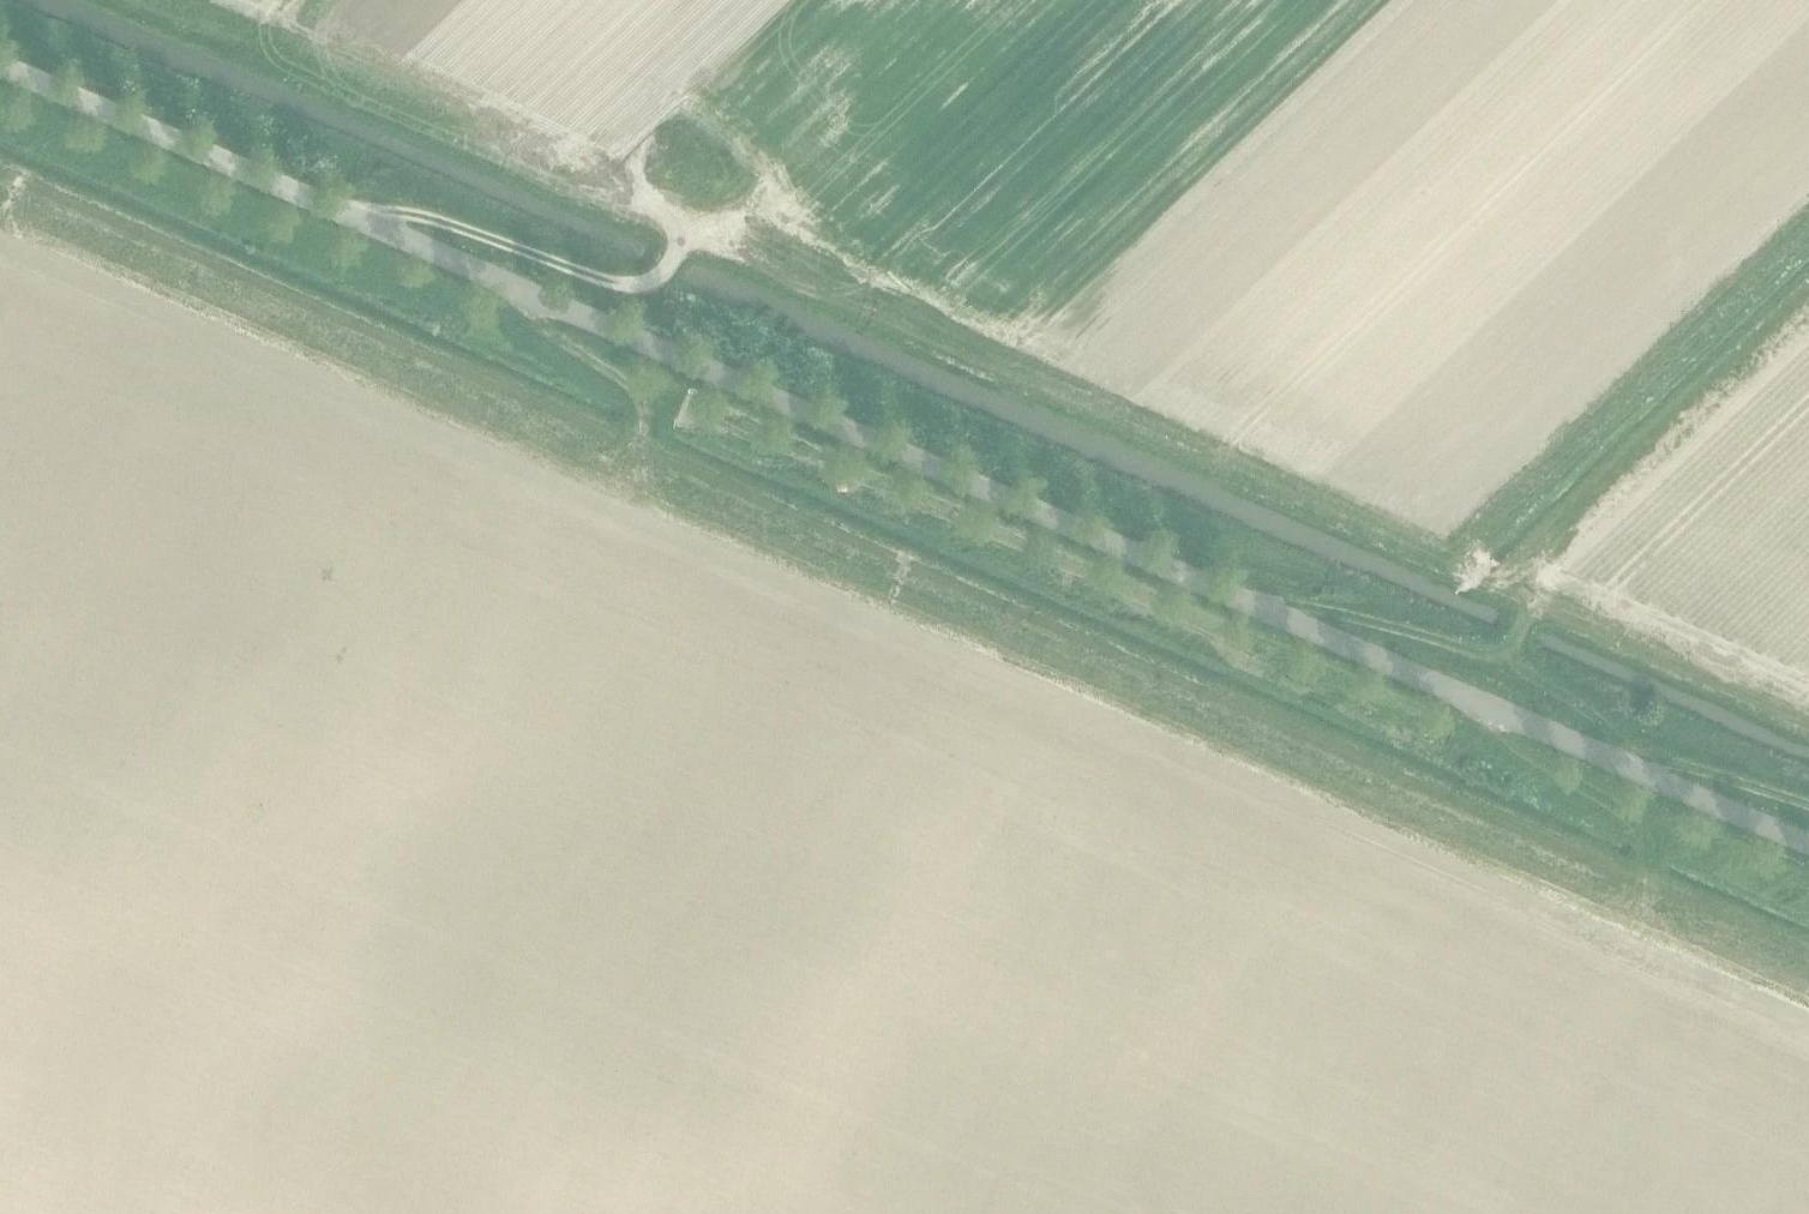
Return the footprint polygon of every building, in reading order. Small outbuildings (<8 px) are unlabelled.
[(847,489),(845,477),(836,478),(837,490),(847,489)]
